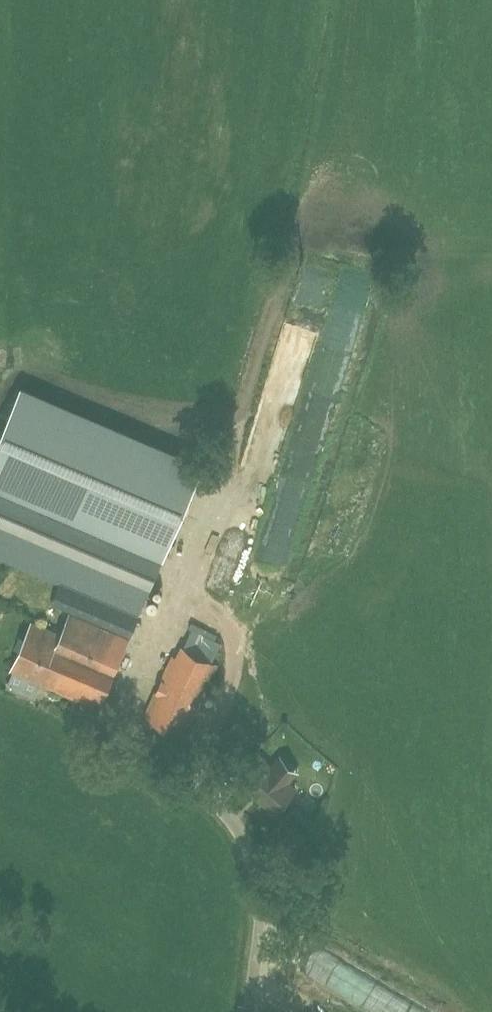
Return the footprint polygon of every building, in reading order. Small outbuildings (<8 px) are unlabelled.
[(170,537),(202,461),(24,386),(0,438),(0,557),(60,582),(51,602),(71,611),(61,634),(31,621),(11,669),(99,707),(170,537)] [(221,642),(192,628),(183,646),(181,645),(176,656),(172,655),(145,715),(185,734),(217,664),(212,662),(221,642)] [(242,767),(250,775),(244,783),(275,811),(295,789),(288,782),(295,774),(278,758),(271,767),(265,761),(266,760),(256,751),(242,767)] [(303,832),(313,820),(293,802),(282,815),(303,832)]
